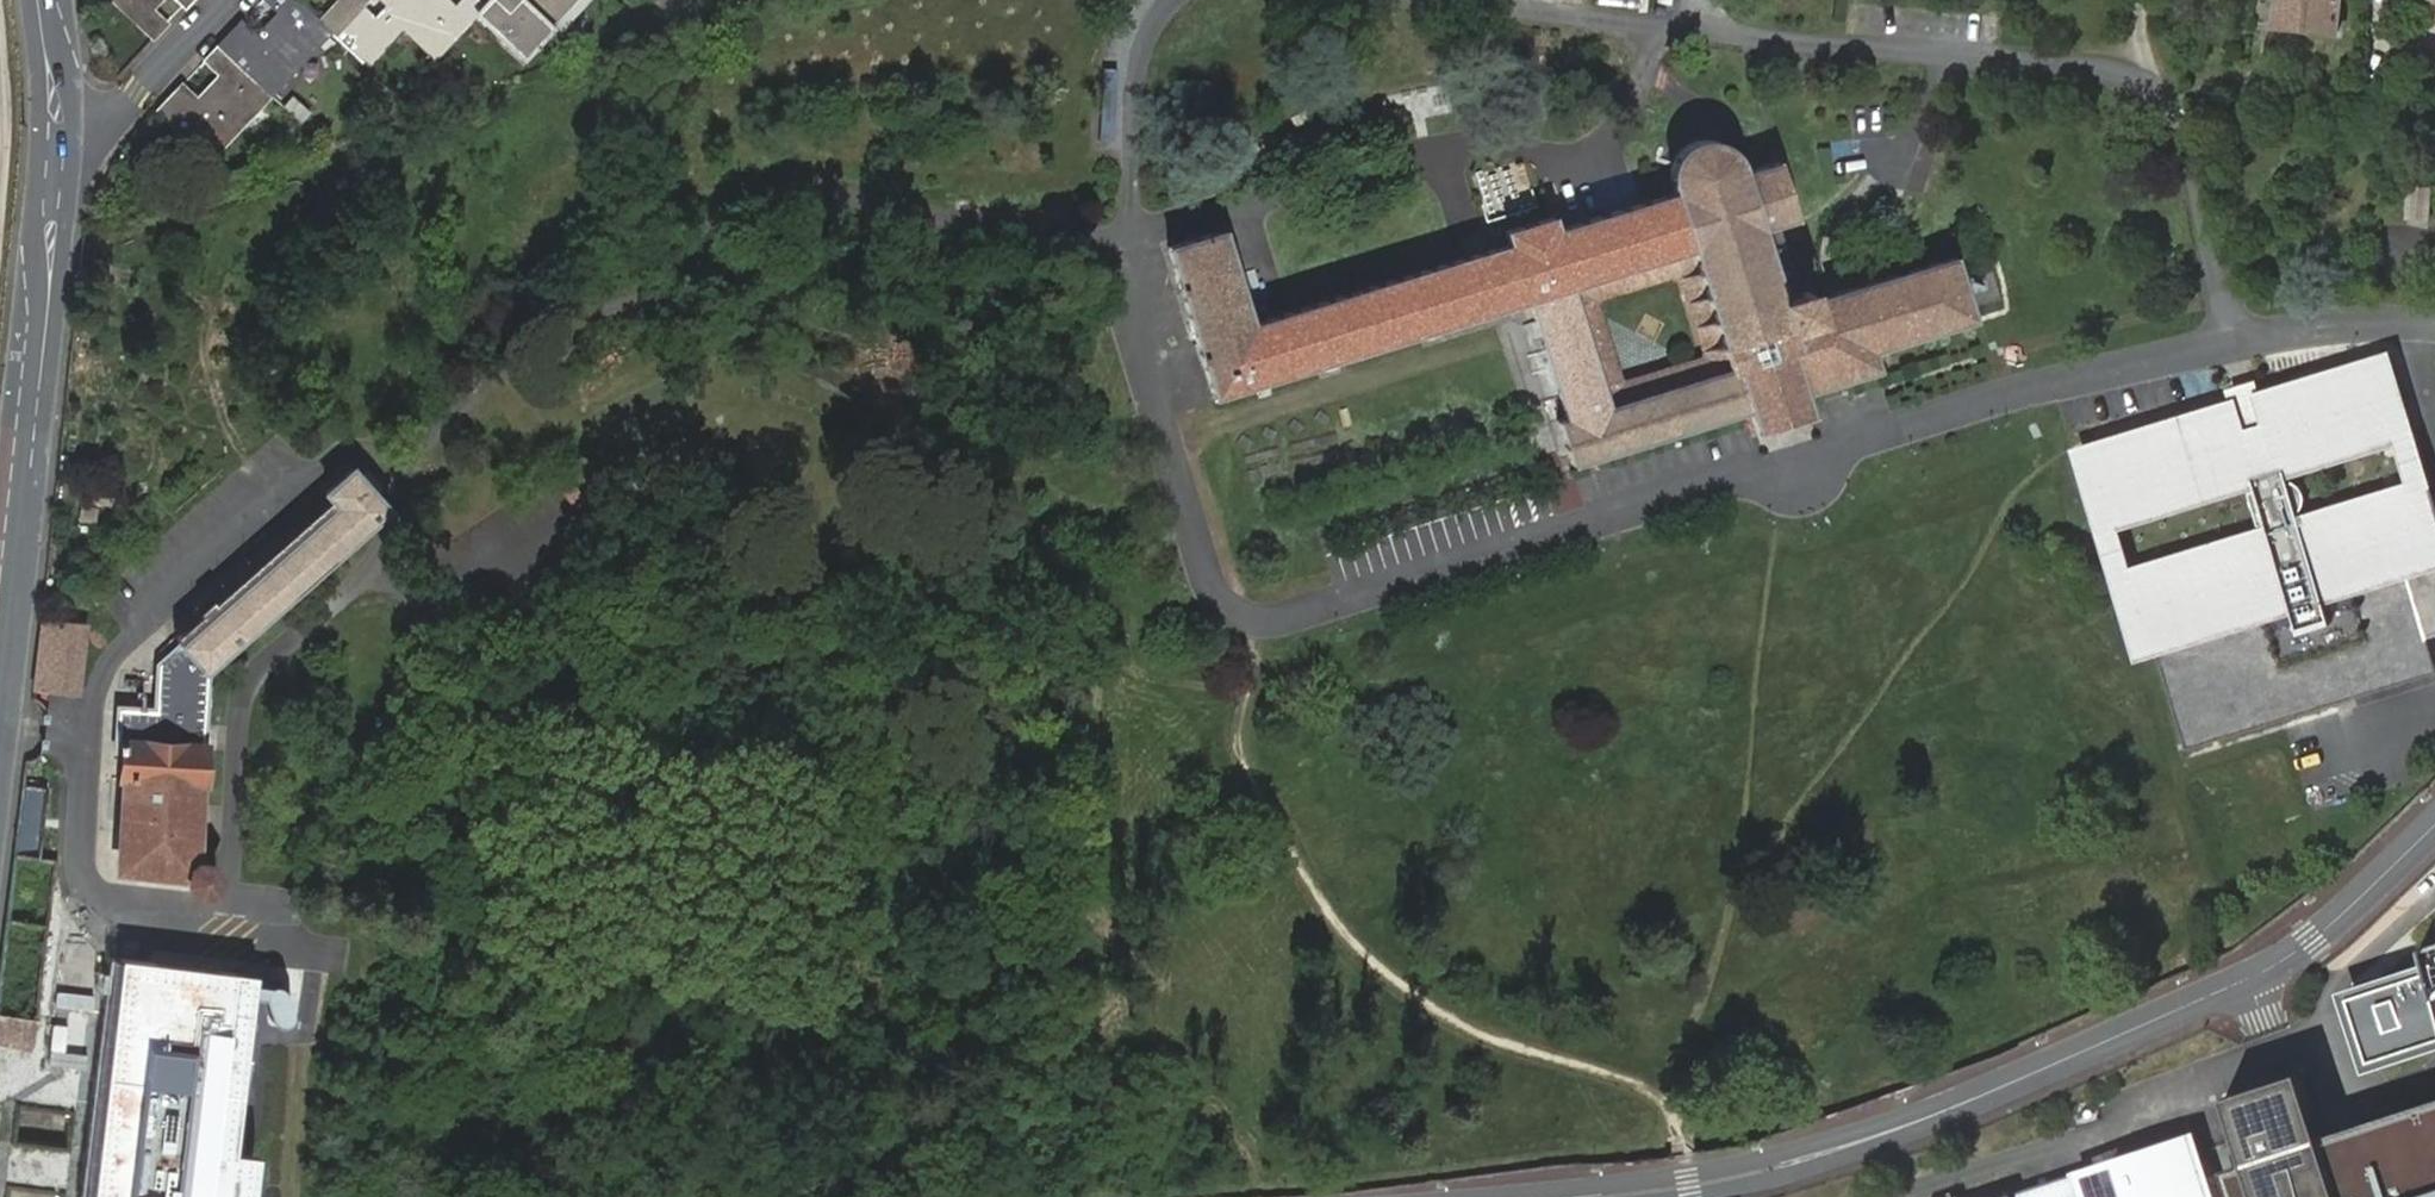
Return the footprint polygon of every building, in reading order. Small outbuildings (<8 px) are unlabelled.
[(149,36),(162,21),(148,6),(154,0),(112,0),(149,36)] [(319,22),(317,21),(295,0),(267,0),(274,7),(245,38),(231,25),(202,56),(216,68),(186,100),(173,88),(154,109),(199,151),(319,22)] [(322,25),(331,33),(358,5),(364,0),(337,0),(327,10),(332,15),(322,25)] [(384,2),(398,15),(435,50),(475,8),(521,52),(571,0),(509,0),(502,7),(494,0),(482,0),(479,3),(476,0),(454,0),(449,5),(444,0),(382,0),(384,2)] [(2273,24),(2337,31),(2340,0),(2276,0),(2273,24)] [(2426,15),(2434,20),(2434,1),(2426,15)] [(371,16),(358,5),(331,33),(357,58),(398,15),(384,2),(371,16)] [(317,21),(319,22),(322,25),(332,15),(327,10),(317,21)] [(1757,220),(1773,215),(1793,209),(1775,155),(1740,167),(1734,153),(1722,142),(1709,138),(1696,138),(1691,140),(1679,148),(1670,161),(1668,172),(1668,178),(1671,190),(1554,225),(1550,215),(1504,230),(1507,240),(1248,321),(1242,299),(1219,227),(1164,244),(1210,392),(1262,377),(1325,357),(1429,324),(1431,323),(1523,293),(1562,411),(1554,414),(1569,458),(1745,404),(1752,426),(1785,416),(1806,410),(1799,385),(1876,363),(1873,353),(1870,344),(1972,311),(1964,286),(1952,251),(1812,295),(1808,283),(1795,287),(1779,292),(1757,220)] [(1526,170),(1478,178),(1484,216),(1532,208),(1526,170)] [(2431,185),(2409,185),(2408,218),(2431,219),(2431,185)] [(1795,287),(1773,215),(1757,220),(1779,292),(1795,287)] [(2071,448),(2098,537),(2102,548),(2138,666),(2162,659),(2177,709),(2187,746),(2212,738),(2333,700),(2434,668),(2434,665),(2428,641),(2425,632),(2421,614),(2410,578),(2418,575),(2434,569),(2434,466),(2430,452),(2415,419),(2411,409),(2405,379),(2393,351),(2262,390),(2258,377),(2240,380),(2231,389),(2233,398),(2071,448)] [(197,775),(206,662),(384,503),(371,487),(349,463),(322,487),(335,501),(210,610),(153,660),(149,707),(113,703),(110,747),(119,747),(108,865),(178,871),(180,878),(187,884),(193,886),(197,885),(204,882),(209,876),(210,873),(210,865),(207,859),(203,855),(195,853),(191,853),(185,855),(191,775),(197,775)] [(106,494),(75,490),(74,500),(104,504),(106,494)] [(71,690),(79,622),(38,618),(31,685),(71,690)] [(2421,948),(2429,972),(2351,997),(2373,1061),(2434,1040),(2434,943),(2421,948)] [(108,957),(76,1196),(248,1196),(253,1159),(228,1155),(250,996),(263,998),(268,1015),(269,1018),(272,1021),(275,1022),(278,1023),(281,1022),(284,1020),(286,1017),(287,1015),(287,1012),(286,1009),(281,992),(279,989),(277,986),(274,985),(271,984),(268,985),(265,986),(252,984),(253,975),(108,957)] [(296,990),(300,978),(269,968),(265,980),(296,990)] [(2398,1115),(2326,1138),(2307,1077),(2224,1104),(2237,1144),(2244,1163),(2228,1168),(2237,1196),(2434,1196),(2434,1103),(2398,1115)] [(2201,1159),(2194,1135),(2009,1196),(2213,1196),(2201,1159)]
